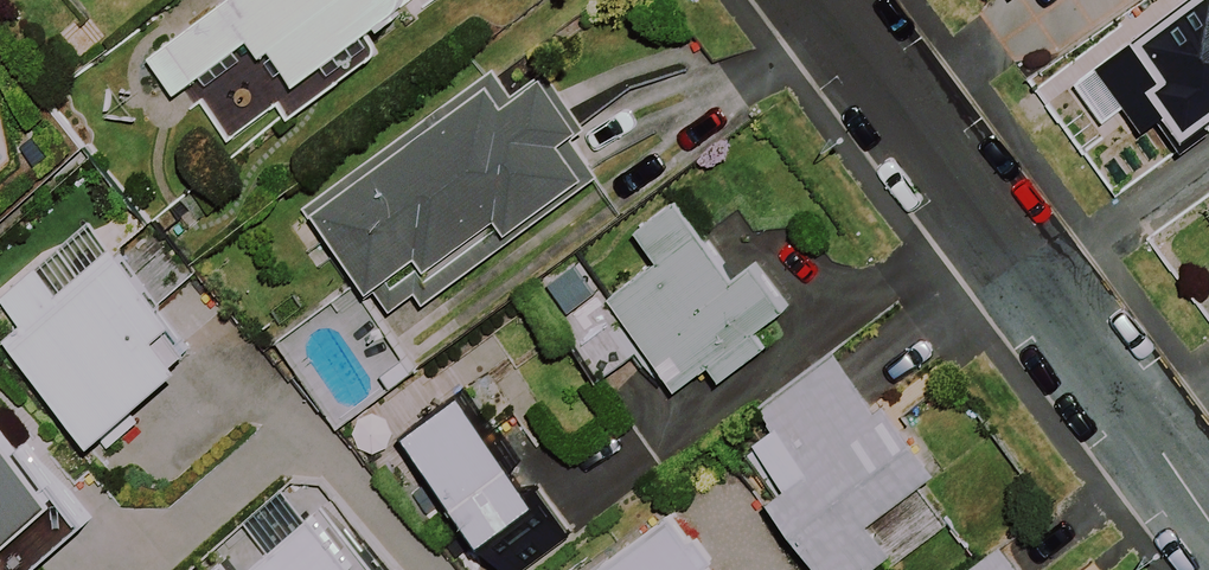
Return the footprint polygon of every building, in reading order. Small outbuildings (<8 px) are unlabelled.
[(306,110),(463,0),(222,0),(137,60),(167,104),(184,92),(220,142),(273,105),(286,124),(306,110)] [(1097,68),(1121,104),(1140,91),(1175,146),(1208,124),(1208,0),(1201,0),(1097,68)] [(513,96),(493,71),(302,218),(362,297),(419,253),(429,266),(497,214),(511,232),(589,172),(561,135),(574,125),(538,77),(513,96)] [(608,309),(672,396),(709,369),(718,381),(764,348),(753,333),(783,311),(750,267),(729,282),(672,205),(631,235),(658,272),(608,309)] [(170,364),(90,280),(20,346),(86,416),(121,382),(135,397),(170,364)] [(364,301),(326,328),(281,359),(332,431),(415,373),(364,301)] [(831,359),(758,409),(772,430),(750,445),(781,490),(771,497),(821,569),(879,569),(941,527),(914,488),(930,476),(881,405),(868,413),(831,359)] [(536,503),(459,396),(409,432),(485,539),(536,503)] [(86,524),(0,425),(0,569),(32,569),(86,524)] [(324,508),(308,522),(278,489),(238,525),(267,557),(253,569),(380,569),(324,508)] [(677,515),(603,569),(718,569),(677,515)] [(998,552),(973,569),(1011,569),(998,552)] [(220,559),(208,569),(230,569),(220,559)]
